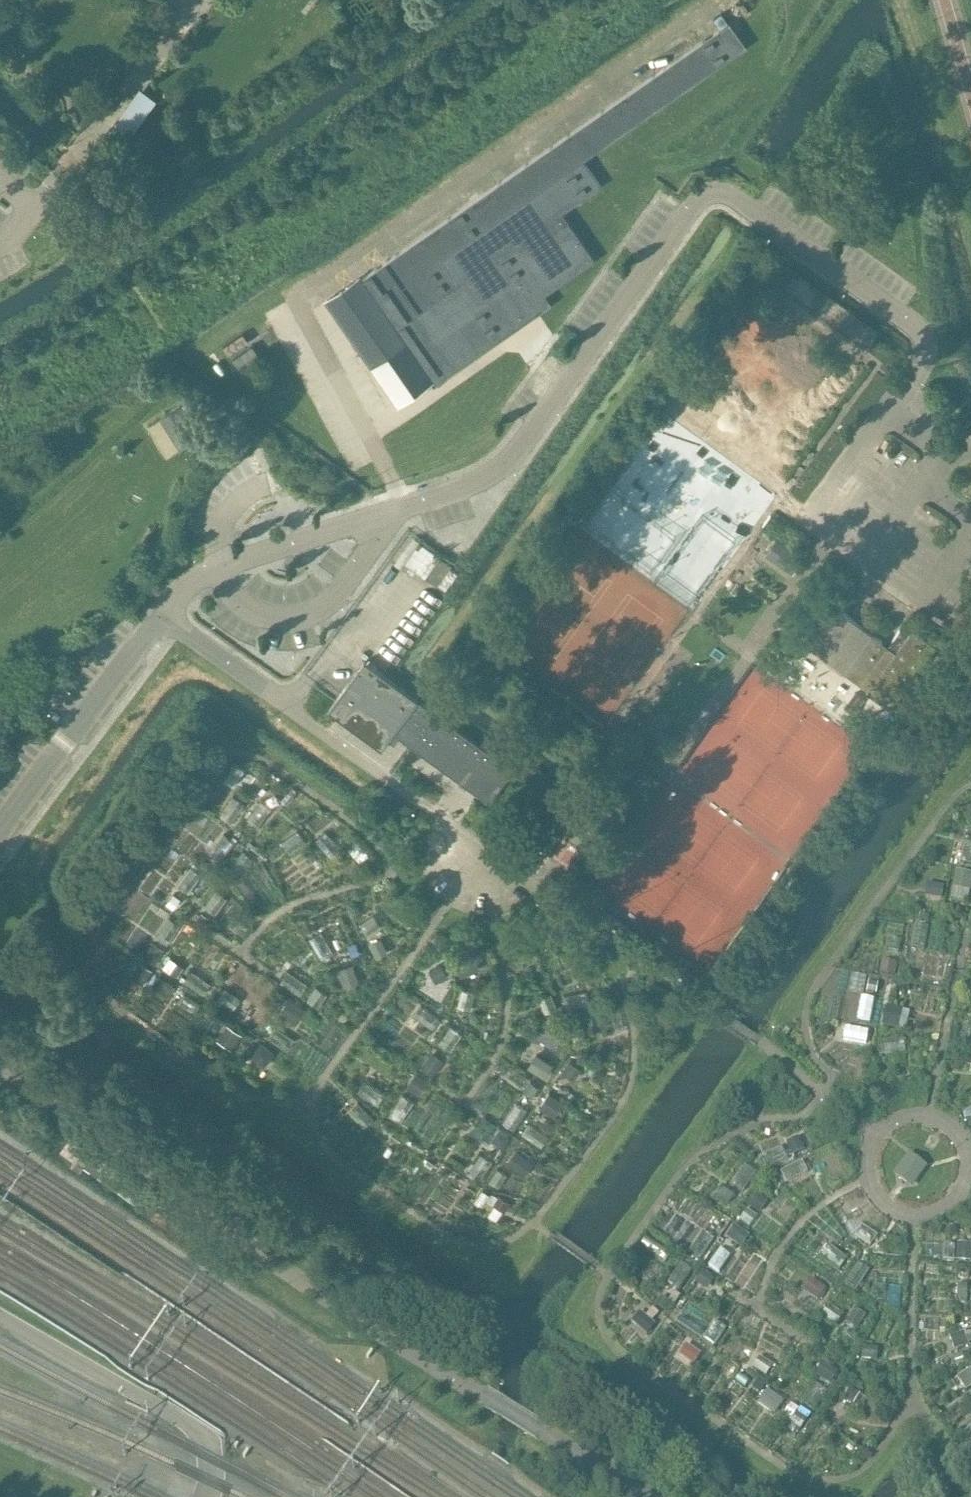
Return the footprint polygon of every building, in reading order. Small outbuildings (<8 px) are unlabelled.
[(360,277),(327,299),(372,363),(399,402),(432,380),(434,384),(538,312),(551,302),(545,294),(595,259),(562,212),(601,185),(583,160),(747,46),(734,27),(730,21),(361,278),(360,277)] [(181,404),(160,417),(180,447),(200,434),(181,404)] [(420,541),(405,562),(425,577),(426,576),(440,556),(420,541)] [(867,690),(876,696),(891,707),(937,643),(913,626),(908,634),(900,628),(888,644),(830,601),(829,602),(831,603),(809,632),(875,680),(867,690)] [(366,660),(336,699),(328,710),(382,749),(394,733),(411,745),(436,712),(366,660)] [(411,745),(420,751),(489,802),(514,769),(436,712),(411,745)] [(233,795),(220,815),(231,822),(244,803),(233,795)] [(261,799),(247,818),(257,826),(272,807),(261,799)] [(298,830),(281,841),(289,853),(305,841),(298,830)] [(326,831),(315,840),(331,858),(341,848),(326,831)] [(224,833),(209,852),(220,860),(234,841),(224,833)] [(960,862),(970,865),(970,844),(964,843),(960,862)] [(243,849),(227,866),(237,876),(253,858),(243,849)] [(191,866),(177,884),(188,892),(203,875),(191,866)] [(954,887),(970,891),(970,886),(970,874),(957,872),(954,887)] [(930,884),(928,896),(940,898),(942,886),(930,884)] [(216,890),(204,906),(215,914),(227,897),(216,890)] [(174,893),(167,902),(173,907),(180,898),(174,893)] [(202,913),(198,919),(206,924),(210,918),(202,913)] [(373,914),(360,923),(368,934),(381,925),(373,914)] [(169,917),(156,936),(167,943),(180,924),(169,917)] [(916,925),(911,948),(924,950),(929,927),(916,925)] [(321,931),(309,938),(321,958),(332,951),(321,931)] [(382,938),(371,944),(375,953),(386,948),(382,938)] [(891,938),(889,951),(899,953),(901,940),(891,938)] [(359,952),(356,941),(348,944),(352,954),(359,952)] [(154,942),(145,955),(155,962),(164,949),(154,942)] [(469,955),(455,961),(461,975),(475,969),(469,955)] [(170,958),(164,967),(176,975),(182,966),(170,958)] [(883,961),(881,972),(894,975),(896,964),(883,961)] [(142,963),(135,973),(145,980),(152,970),(142,963)] [(352,963),(339,968),(345,985),(358,981),(352,963)] [(441,964),(430,970),(436,980),(447,974),(441,964)] [(191,970),(183,981),(203,994),(210,983),(191,970)] [(288,970),(280,981),(299,995),(307,984),(288,970)] [(175,985),(159,975),(152,985),(168,996),(175,985)] [(870,982),(869,990),(876,992),(878,984),(870,982)] [(316,986),(306,999),(318,1007),(327,994),(316,986)] [(225,987),(218,998),(233,1007),(240,997),(225,987)] [(462,988),(458,1006),(470,1009),(474,991),(462,988)] [(586,990),(564,995),(567,1008),(590,1003),(586,990)] [(183,992),(177,1002),(194,1012),(200,1003),(183,992)] [(551,993),(538,998),(544,1012),(557,1008),(551,993)] [(861,996),(857,1020),(870,1022),(874,999),(861,996)] [(288,998),(280,1011),(293,1019),(301,1006),(288,998)] [(421,1004),(413,1015),(432,1028),(440,1017),(421,1004)] [(897,1028),(900,1010),(887,1007),(883,1025),(897,1028)] [(595,1012),(587,1014),(589,1024),(597,1022),(595,1012)] [(583,1020),(571,1022),(573,1033),(581,1032),(584,1028),(583,1020)] [(227,1026),(221,1036),(234,1044),(240,1034),(227,1026)] [(275,1026),(267,1037),(287,1050),(294,1038),(275,1026)] [(451,1026),(439,1042),(449,1050),(461,1034),(451,1026)] [(845,1026),(843,1040),(866,1044),(868,1031),(845,1026)] [(904,1039),(881,1041),(882,1055),(905,1053),(904,1039)] [(256,1043),(245,1059),(259,1068),(270,1051),(256,1042),(256,1043)] [(432,1052),(422,1065),(433,1073),(442,1059),(432,1052)] [(537,1053),(529,1065),(545,1075),(553,1064),(537,1053)] [(571,1061),(564,1071),(571,1076),(576,1075),(580,1068),(571,1061)] [(590,1063),(588,1072),(595,1074),(597,1064),(590,1063)] [(417,1072),(407,1086),(417,1092),(426,1078),(417,1072)] [(366,1080),(358,1090),(377,1104),(385,1093),(366,1080)] [(530,1080),(523,1090),(532,1097),(539,1086),(530,1080)] [(549,1092),(541,1105),(551,1112),(559,1099),(549,1092)] [(402,1094),(389,1114),(400,1121),(413,1101),(402,1094)] [(357,1100),(348,1110),(364,1126),(373,1117),(357,1100)] [(516,1102),(503,1122),(513,1129),(526,1109),(516,1102)] [(529,1122),(522,1133),(541,1146),(549,1135),(529,1122)] [(504,1133),(497,1142),(502,1145),(509,1136),(504,1133)] [(798,1140),(788,1145),(793,1155),(803,1151),(798,1140)] [(781,1147),(761,1157),(766,1169),(788,1159),(781,1147)] [(517,1150),(508,1162),(520,1171),(529,1159),(517,1150)] [(482,1154),(468,1173),(479,1180),(492,1161),(482,1154)] [(915,1182),(927,1166),(911,1154),(899,1170),(900,1177),(908,1183),(915,1182)] [(802,1162),(781,1172),(786,1183),(808,1173),(802,1162)] [(498,1166),(488,1179),(495,1183),(505,1170),(498,1166)] [(745,1166),(732,1184),(743,1192),(756,1174),(745,1166)] [(483,1189),(475,1201),(482,1206),(490,1194),(483,1189)] [(723,1191),(718,1197),(728,1204),(733,1198),(723,1191)] [(499,1195),(495,1202),(505,1208),(509,1201),(499,1195)] [(758,1196),(751,1206),(759,1211),(766,1202),(758,1196)] [(747,1210),(739,1221),(749,1228),(757,1217),(747,1210)] [(862,1225),(855,1236),(870,1246),(877,1236),(862,1225)] [(734,1227),(727,1237),(737,1244),(744,1234),(734,1227)] [(703,1231),(690,1251),(701,1258),(714,1239),(703,1231)] [(944,1244),(943,1259),(953,1260),(954,1245),(944,1244)] [(829,1245),(821,1256),(839,1270),(847,1259),(829,1245)] [(720,1249),(708,1265),(719,1273),(731,1256),(720,1249)] [(959,1249),(958,1260),(969,1261),(970,1250),(959,1249)] [(858,1263),(845,1283),(857,1290),(869,1271),(858,1263)] [(681,1264),(668,1283),(679,1290),(692,1271),(681,1264)] [(703,1273),(697,1282),(703,1286),(709,1277),(703,1273)] [(816,1283),(809,1293),(819,1300),(826,1290),(816,1283)] [(968,1285),(960,1285),(959,1298),(968,1298),(968,1285)] [(662,1298),(657,1305),(664,1310),(669,1303),(662,1298)] [(828,1305),(821,1316),(836,1326),(844,1315),(828,1305)] [(855,1309),(849,1319),(858,1325),(864,1316),(855,1309)] [(644,1316),(636,1325),(647,1334),(655,1325),(644,1316)] [(715,1322),(704,1338),(715,1346),(726,1329),(715,1322)] [(964,1333),(953,1337),(957,1349),(968,1345),(964,1333)] [(872,1359),(873,1348),(864,1347),(863,1358),(872,1359)] [(691,1348),(684,1358),(694,1364),(700,1355),(691,1348)] [(963,1353),(953,1356),(955,1363),(965,1359),(963,1353)] [(760,1357),(752,1368),(766,1377),(773,1365),(760,1357)] [(827,1367),(821,1377),(830,1383),(837,1373),(827,1367)] [(958,1378),(966,1390),(970,1387),(970,1372),(970,1370),(958,1378)] [(816,1384),(803,1403),(814,1411),(827,1392),(816,1384)] [(850,1389),(844,1398),(853,1404),(859,1395),(850,1389)] [(781,1400),(767,1390),(758,1404),(772,1413),(781,1400)] [(798,1412),(790,1424),(800,1430),(807,1419),(798,1412)]
